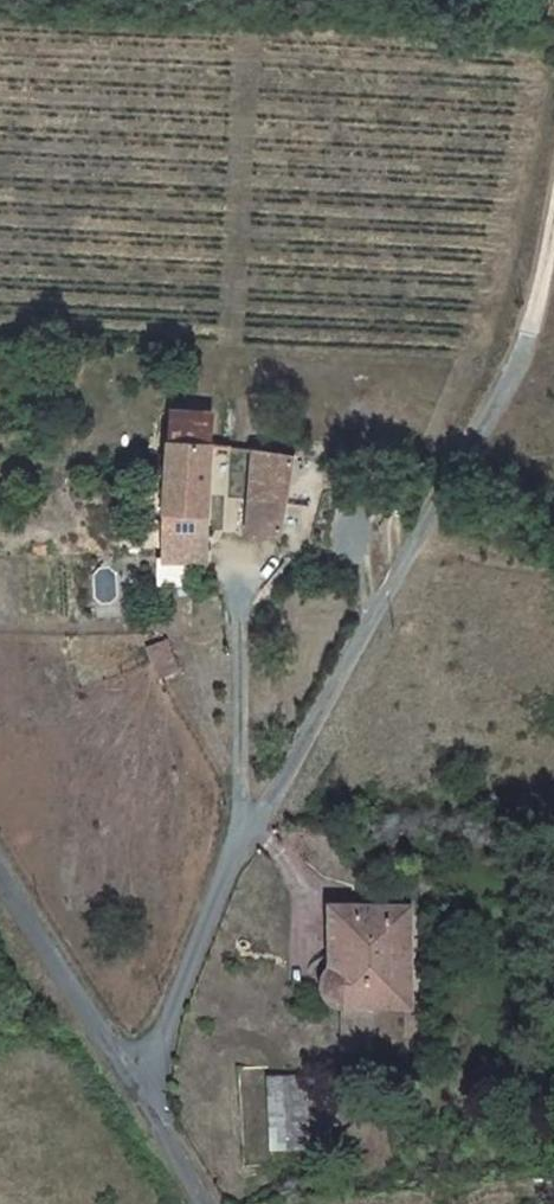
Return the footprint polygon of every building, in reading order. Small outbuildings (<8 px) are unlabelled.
[(172,408),(169,445),(214,448),(216,411),(172,408)] [(210,514),(214,448),(169,445),(166,511),(210,514)] [(295,460),(257,454),(245,523),(283,530),(295,460)] [(169,642),(147,648),(155,680),(178,674),(169,642)] [(340,1008),(345,1011),(368,1011),(412,1010),(411,910),(342,912),(342,947),(347,947),(348,987),(341,987),(339,988),(336,995),(336,1001),(340,1008)] [(368,1011),(345,1011),(346,1060),(368,1060),(368,1011)] [(294,1151),(293,1140),(289,1078),(289,1077),(272,1078),(277,1152),(294,1151)] [(312,1139),(308,1077),(289,1078),(293,1140),(312,1139)]
